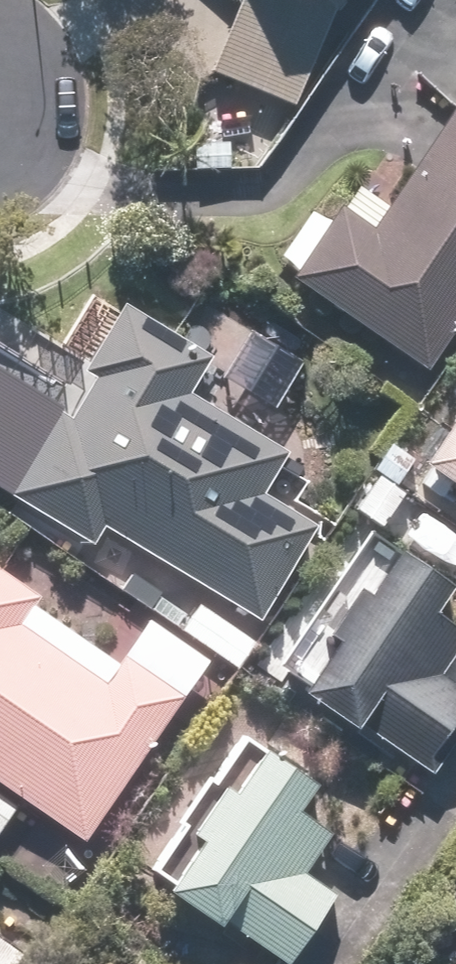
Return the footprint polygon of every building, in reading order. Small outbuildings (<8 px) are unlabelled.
[(333,0),(246,0),(220,81),(305,108),(344,11),(333,1),(333,0)] [(455,336),(455,116),(395,207),(365,186),(304,277),(436,366),(455,336)] [(235,289),(202,343),(223,356),(216,367),(283,409),(305,372),(282,358),(299,329),(235,289)] [(202,343),(133,301),(91,370),(97,373),(24,494),(102,542),(112,525),(265,617),(322,523),(273,493),(298,453),(200,393),(216,367),(223,356),(202,343)] [(443,460),(455,468),(455,439),(443,460)] [(408,542),(455,575),(455,529),(430,511),(408,542)] [(371,586),(340,630),(353,639),(321,685),(437,767),(455,741),(455,682),(449,677),(455,667),(455,613),(446,607),(455,593),(455,575),(413,545),(379,592),(371,586)] [(91,839),(214,657),(154,616),(127,657),(45,602),(51,593),(0,559),(0,777),(91,839)] [(247,735),(153,866),(289,963),(296,963),(345,896),(310,871),(337,834),(309,814),(333,780),(271,735),(263,746),(247,735)] [(8,837),(25,811),(0,794),(0,831),(8,837)]
